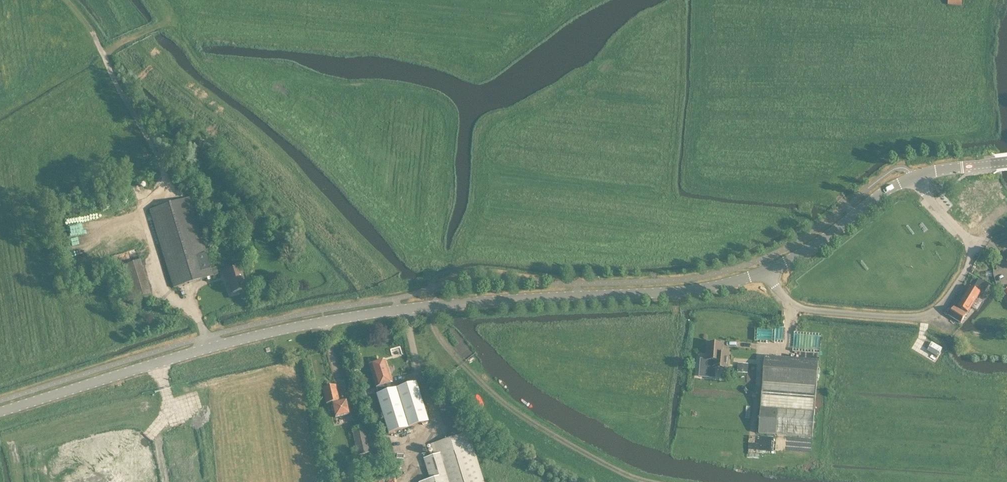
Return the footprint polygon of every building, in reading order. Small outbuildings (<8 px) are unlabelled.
[(173,288),(212,276),(220,273),(218,266),(210,269),(188,198),(149,210),(173,288)] [(85,209),(66,210),(67,218),(86,216),(85,209)] [(995,234),(1006,249),(1006,248),(1006,224),(995,234)] [(127,302),(150,295),(140,260),(117,267),(127,302)] [(230,294),(246,289),(239,267),(224,272),(230,294)] [(979,279),(973,288),(970,286),(958,306),(968,312),(981,291),(984,293),(989,285),(979,279)] [(966,315),(957,309),(954,307),(949,315),(961,323),(966,315)] [(926,346),(936,353),(940,346),(930,340),(926,346)] [(394,343),(395,350),(403,348),(401,342),(394,343)] [(722,344),(709,343),(707,360),(701,359),(700,370),(715,372),(715,368),(726,369),(728,354),(721,353),(722,344)] [(750,364),(750,356),(741,357),(742,365),(750,364)] [(764,357),(760,408),(759,434),(812,437),(814,412),(818,361),(764,357)] [(375,387),(388,383),(391,382),(384,360),(379,362),(378,359),(372,360),(373,364),(369,365),(375,387)] [(390,390),(377,394),(385,419),(384,419),(388,432),(427,420),(415,382),(390,390)] [(335,386),(331,387),(322,389),(326,404),(332,403),(335,417),(347,414),(345,403),(339,404),(335,386)] [(434,455),(423,458),(429,479),(420,481),(484,481),(468,431),(461,433),(451,399),(438,403),(449,437),(430,443),(434,455)] [(358,455),(369,452),(363,426),(351,429),(358,455)]
